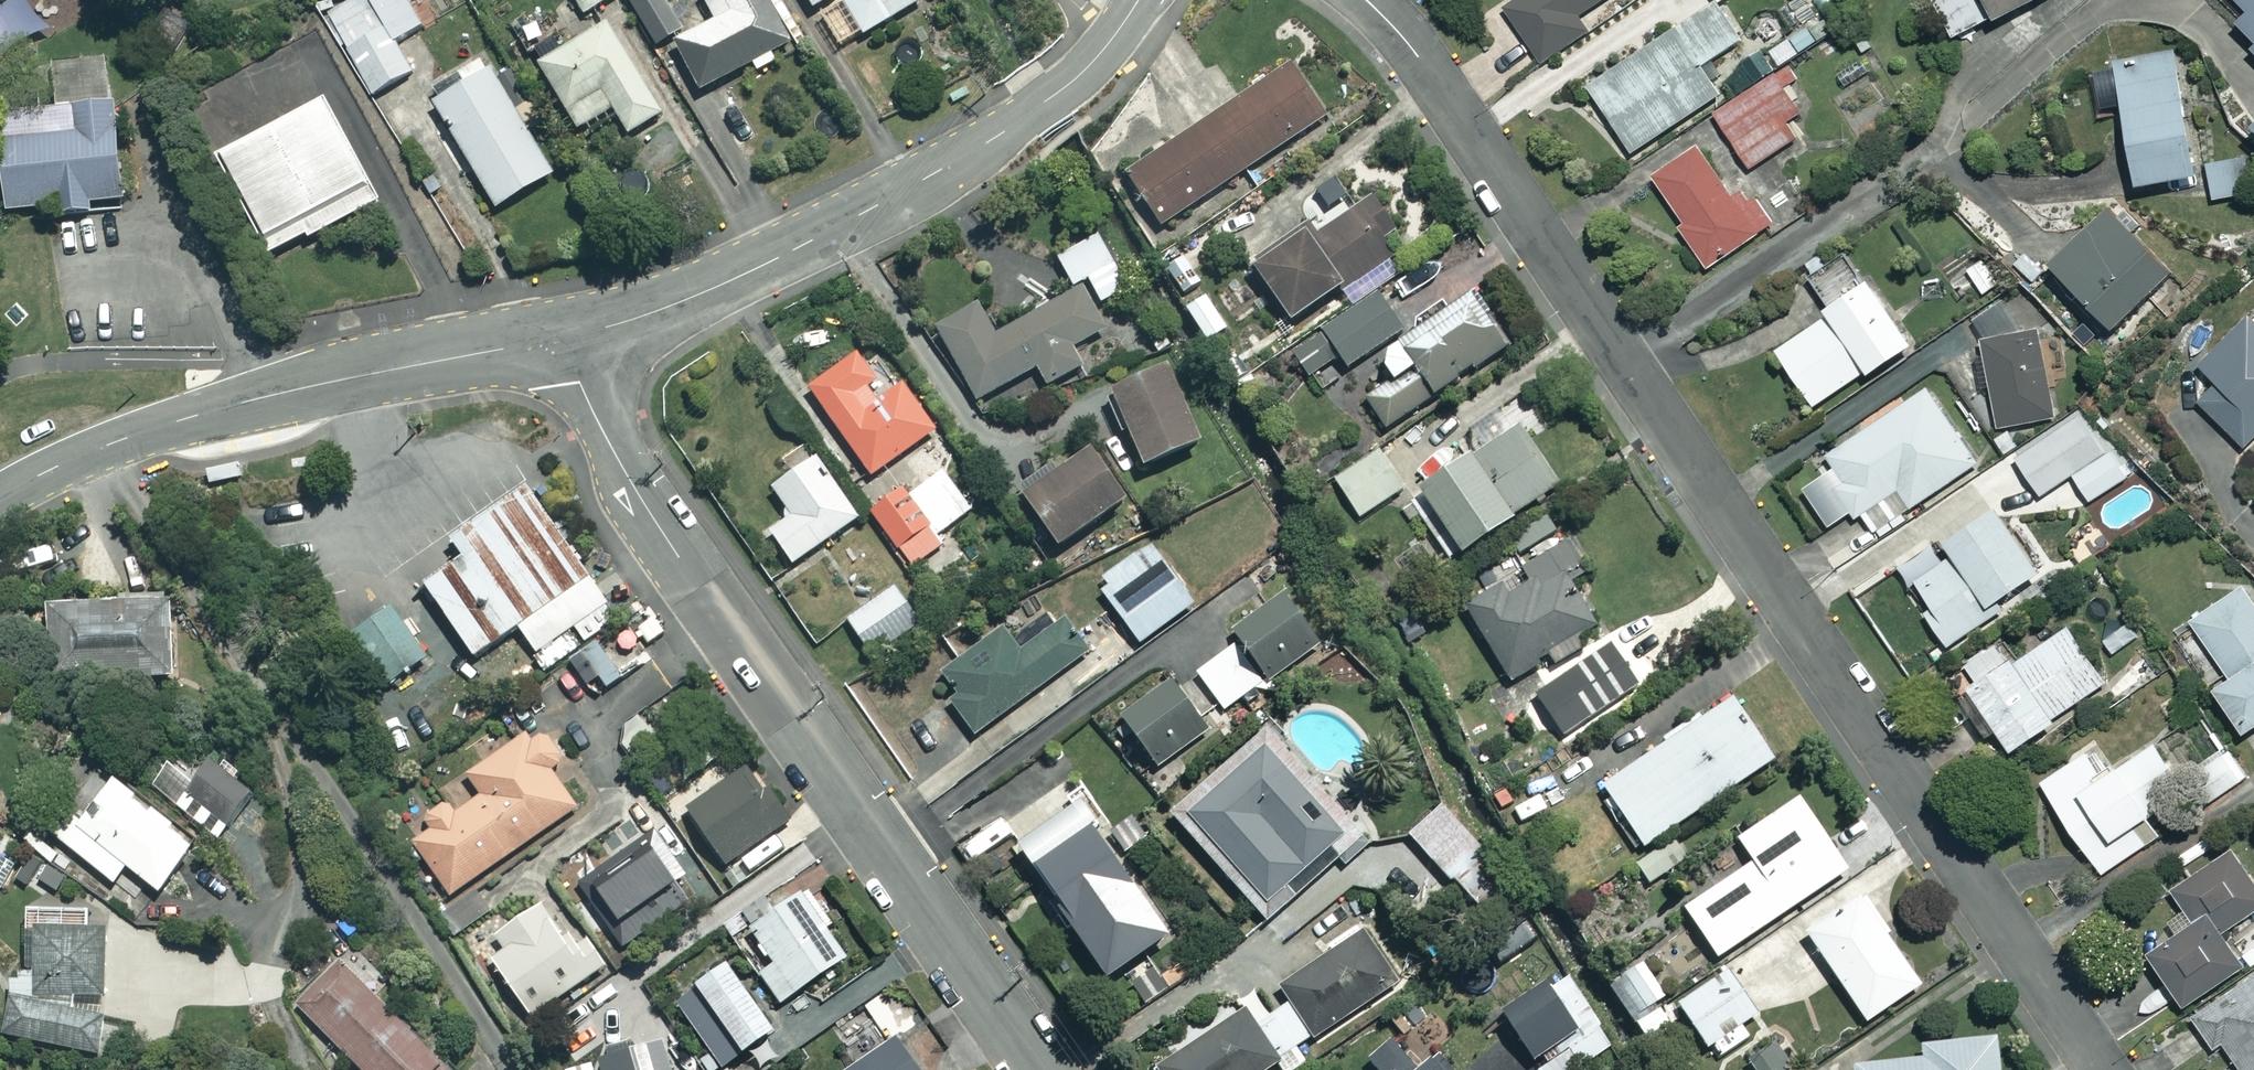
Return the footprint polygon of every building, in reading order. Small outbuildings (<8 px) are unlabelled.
[(370,96),(411,74),(393,40),(425,24),(412,0),(363,0),(328,18),(370,96)] [(582,12),(603,0),(575,0),(582,12)] [(657,37),(681,23),(668,0),(635,0),(657,37)] [(673,40),(704,91),(790,39),(767,0),(705,0),(714,15),(673,40)] [(864,37),(921,0),(843,0),(840,1),(864,37)] [(1533,66),(1590,31),(1578,11),(1595,0),(1517,0),(1498,12),(1533,66)] [(1589,86),(1634,155),(1723,96),(1700,62),(1746,32),(1725,0),(1719,0),(1589,86)] [(1955,38),(2038,0),(1938,0),(1955,38)] [(2241,10),(2230,23),(2253,45),(2253,0),(2229,0),(2241,10)] [(538,64),(581,131),(611,111),(623,131),(660,107),(606,22),(538,64)] [(2116,62),(2135,181),(2200,171),(2181,51),(2116,62)] [(4,213),(58,208),(59,216),(91,213),(90,205),(124,201),(113,103),(108,103),(104,59),(51,65),(56,110),(0,116),(0,172),(4,213)] [(1326,116),(1292,64),(1127,173),(1161,225),(1326,116)] [(490,66),(434,100),(499,209),(555,175),(490,66)] [(1714,117),(1749,169),(1797,138),(1786,121),(1807,107),(1783,71),(1714,117)] [(321,93),(218,143),(270,248),(373,198),(321,93)] [(1697,143),(1656,171),(1688,217),(1677,224),(1707,267),(1771,223),(1745,184),(1732,193),(1697,143)] [(2245,154),(2210,158),(2215,201),(2250,197),(2245,154)] [(1403,248),(1373,200),(1313,237),(1309,230),(1254,264),(1289,319),(1403,248)] [(2111,201),(2050,260),(2118,330),(2179,271),(2111,201)] [(1111,324),(1101,305),(1130,288),(1098,231),(1055,255),(1074,289),(994,334),(977,303),(936,326),(977,400),(1036,367),(1047,385),(1083,365),(1072,346),(1111,324)] [(1264,316),(1234,270),(1205,288),(1235,335),(1264,316)] [(1776,343),(1817,406),(1911,344),(1869,282),(1776,343)] [(1510,345),(1475,290),(1377,352),(1394,379),(1365,398),(1383,426),(1510,345)] [(1402,330),(1378,294),(1289,352),(1307,380),(1341,357),(1347,366),(1402,330)] [(2042,316),(1979,325),(1994,432),(2057,424),(2042,316)] [(2249,443),(2253,438),(2253,322),(2247,316),(2202,366),(2217,380),(2201,399),(2249,443)] [(886,396),(856,353),(809,385),(871,474),(937,428),(905,382),(886,396)] [(1199,438),(1168,367),(1112,390),(1143,462),(1199,438)] [(1831,483),(1858,518),(1892,493),(1908,513),(1985,455),(1928,380),(1828,455),(1843,474),(1831,483)] [(1559,484),(1518,422),(1452,467),(1440,449),(1411,469),(1430,496),(1426,498),(1462,551),(1559,484)] [(1125,498),(1089,444),(1021,489),(1057,543),(1125,498)] [(2111,444),(2072,473),(2096,504),(2135,475),(2111,444)] [(1404,487),(1380,451),(1336,480),(1359,516),(1404,487)] [(859,517),(815,454),(772,485),(792,515),(770,530),(792,563),(859,517)] [(911,564),(941,541),(931,527),(946,516),(951,524),(970,510),(941,471),(909,495),(905,489),(873,514),(911,564)] [(531,681),(617,622),(526,489),(446,544),(456,559),(461,565),(445,576),(443,578),(423,591),(475,667),(507,645),(531,681)] [(1953,552),(1916,580),(1941,614),(1931,621),(1948,643),(2046,569),(1995,501),(1943,540),(1953,552)] [(1585,568),(1566,537),(1524,563),(1527,568),(1466,605),(1509,676),(1594,624),(1567,580),(1585,568)] [(1108,584),(1101,589),(1140,642),(1194,602),(1148,540),(1101,575),(1108,584)] [(2195,621),(2234,674),(2216,687),(2248,730),(2253,726),(2253,591),(2248,582),(2195,621)] [(922,621),(897,585),(848,619),(873,655),(922,621)] [(1286,589),(1233,630),(1270,678),(1323,637),(1286,589)] [(173,676),(169,599),(49,605),(53,681),(173,676)] [(428,665),(397,614),(346,644),(377,695),(428,665)] [(1085,653),(1059,617),(1017,647),(1003,629),(945,672),(958,690),(948,698),(974,734),(1085,653)] [(2009,649),(1965,679),(2016,748),(2108,682),(2068,628),(2019,663),(2009,649)] [(1648,685),(1621,638),(1535,688),(1562,734),(1648,685)] [(1261,682),(1232,644),(1196,672),(1225,709),(1261,682)] [(1208,728),(1174,680),(1123,717),(1158,765),(1208,728)] [(1775,760),(1735,696),(1601,780),(1642,844),(1775,760)] [(1362,835),(1267,727),(1172,812),(1267,919),(1362,835)] [(527,733),(468,774),(481,792),(454,813),(449,806),(440,805),(428,814),(426,821),(431,830),(413,843),(451,898),(576,809),(551,770),(560,765),(560,754),(549,734),(539,734),(532,741),(527,733)] [(2088,745),(2039,781),(2111,879),(2238,786),(2214,752),(2184,773),(2161,742),(2112,778),(2088,745)] [(197,780),(172,760),(151,786),(217,838),(253,792),(213,760),(197,780)] [(795,816),(756,761),(688,810),(727,864),(795,816)] [(111,775),(76,819),(64,809),(48,830),(113,883),(127,865),(158,890),(196,843),(111,775)] [(1847,868),(1799,797),(1739,838),(1753,859),(1684,906),(1717,955),(1847,868)] [(1485,853),(1440,803),(1408,832),(1467,898),(1494,874),(1480,858),(1485,853)] [(1023,847),(1059,899),(1054,903),(1105,977),(1169,933),(1081,807),(1023,847)] [(1684,860),(1673,840),(1637,861),(1648,881),(1684,860)] [(2151,949),(2189,1003),(2246,962),(2223,931),(2253,908),(2253,871),(2233,842),(2171,887),(2194,918),(2151,949)] [(632,869),(594,895),(617,929),(683,885),(654,843),(627,862),(632,869)] [(833,920),(809,886),(750,928),(774,962),(760,972),(781,1002),(847,954),(827,925),(833,920)] [(1921,984),(1863,895),(1807,932),(1865,1021),(1921,984)] [(571,948),(541,901),(484,946),(527,1014),(542,1005),(545,1008),(610,968),(591,936),(571,948)] [(114,1022),(112,925),(91,926),(90,910),(32,911),(33,973),(8,973),(8,995),(0,1025),(0,1029),(105,1056),(114,1022)] [(1279,989),(1315,1041),(1400,984),(1365,932),(1279,989)] [(1169,989),(1152,959),(1124,976),(1141,1005),(1169,989)] [(1667,995),(1643,960),(1609,984),(1645,1036),(1670,1018),(1658,1001),(1667,995)] [(342,961),(297,1005),(361,1069),(450,1069),(342,961)] [(774,1028),(726,963),(675,1000),(722,1065),(774,1028)] [(1757,1014),(1729,969),(1679,1001),(1707,1046),(1757,1014)] [(2195,1017),(2214,1048),(2227,1040),(2246,1069),(2253,1069),(2253,972),(2195,1017)] [(1568,979),(1554,989),(1547,979),(1502,1009),(1533,1057),(1593,1017),(1568,979)] [(1244,1009),(1157,1068),(1158,1069),(1264,1069),(1279,1060),(1244,1009)] [(896,1035),(846,1069),(920,1069),(896,1035)] [(1393,1035),(1368,1056),(1381,1069),(1457,1069),(1440,1050),(1420,1067),(1393,1035)] [(1997,1035),(1921,1043),(1923,1058),(1854,1065),(1854,1069),(2000,1069),(1997,1035)] [(663,1038),(598,1057),(602,1069),(672,1069),(663,1038)] [(1774,1040),(1747,1059),(1755,1069),(1784,1069),(1791,1064),(1774,1040)]
